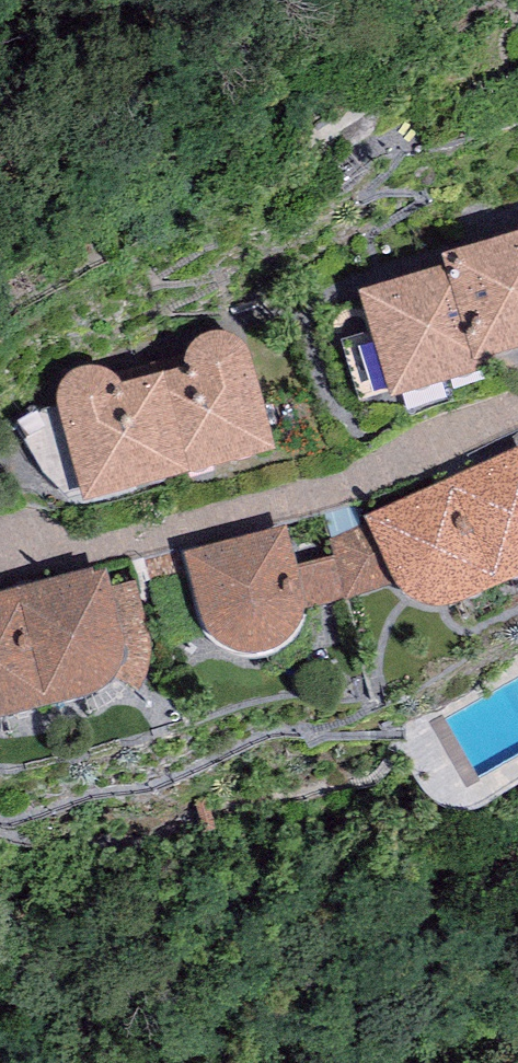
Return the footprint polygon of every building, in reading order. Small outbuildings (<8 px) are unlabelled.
[(474,370),(517,357),(517,239),(442,263),(443,274),(474,370)] [(474,370),(443,274),(362,298),(393,403),(476,378),(474,370)] [(167,381),(192,478),(275,456),(256,377),(253,365),(247,355),(240,346),(229,340),(220,338),(208,341),(200,346),(192,353),(187,360),(185,368),(184,375),(167,381)] [(85,510),(192,478),(167,381),(121,392),(117,386),(110,379),(103,375),(94,372),(85,373),(77,377),(71,381),(64,389),(58,397),(57,406),(58,416),(85,510)] [(365,522),(366,525),(393,588),(400,597),(412,606),(423,611),(438,612),(451,612),(517,583),(517,454),(365,522)] [(393,588),(366,525),(329,541),(334,559),(347,602),(393,588)] [(288,532),(186,556),(202,624),(203,633),(211,641),(217,648),(228,655),(244,659),(253,662),(270,659),(281,653),(292,644),(301,632),(303,621),(306,612),(306,608),(297,569),(288,532)] [(186,548),(145,560),(169,644),(203,633),(202,624),(186,556),(186,548)] [(334,559),(297,569),(306,608),(306,612),(347,602),(334,559)] [(64,709),(89,705),(103,698),(112,690),(119,680),(124,674),(126,665),(127,647),(111,590),(107,575),(94,578),(92,574),(0,597),(0,726),(64,709)] [(124,674),(119,680),(140,693),(144,687),(148,679),(150,669),(152,659),(151,648),(149,636),(147,626),(136,582),(111,590),(127,647),(126,665),(124,674)]
